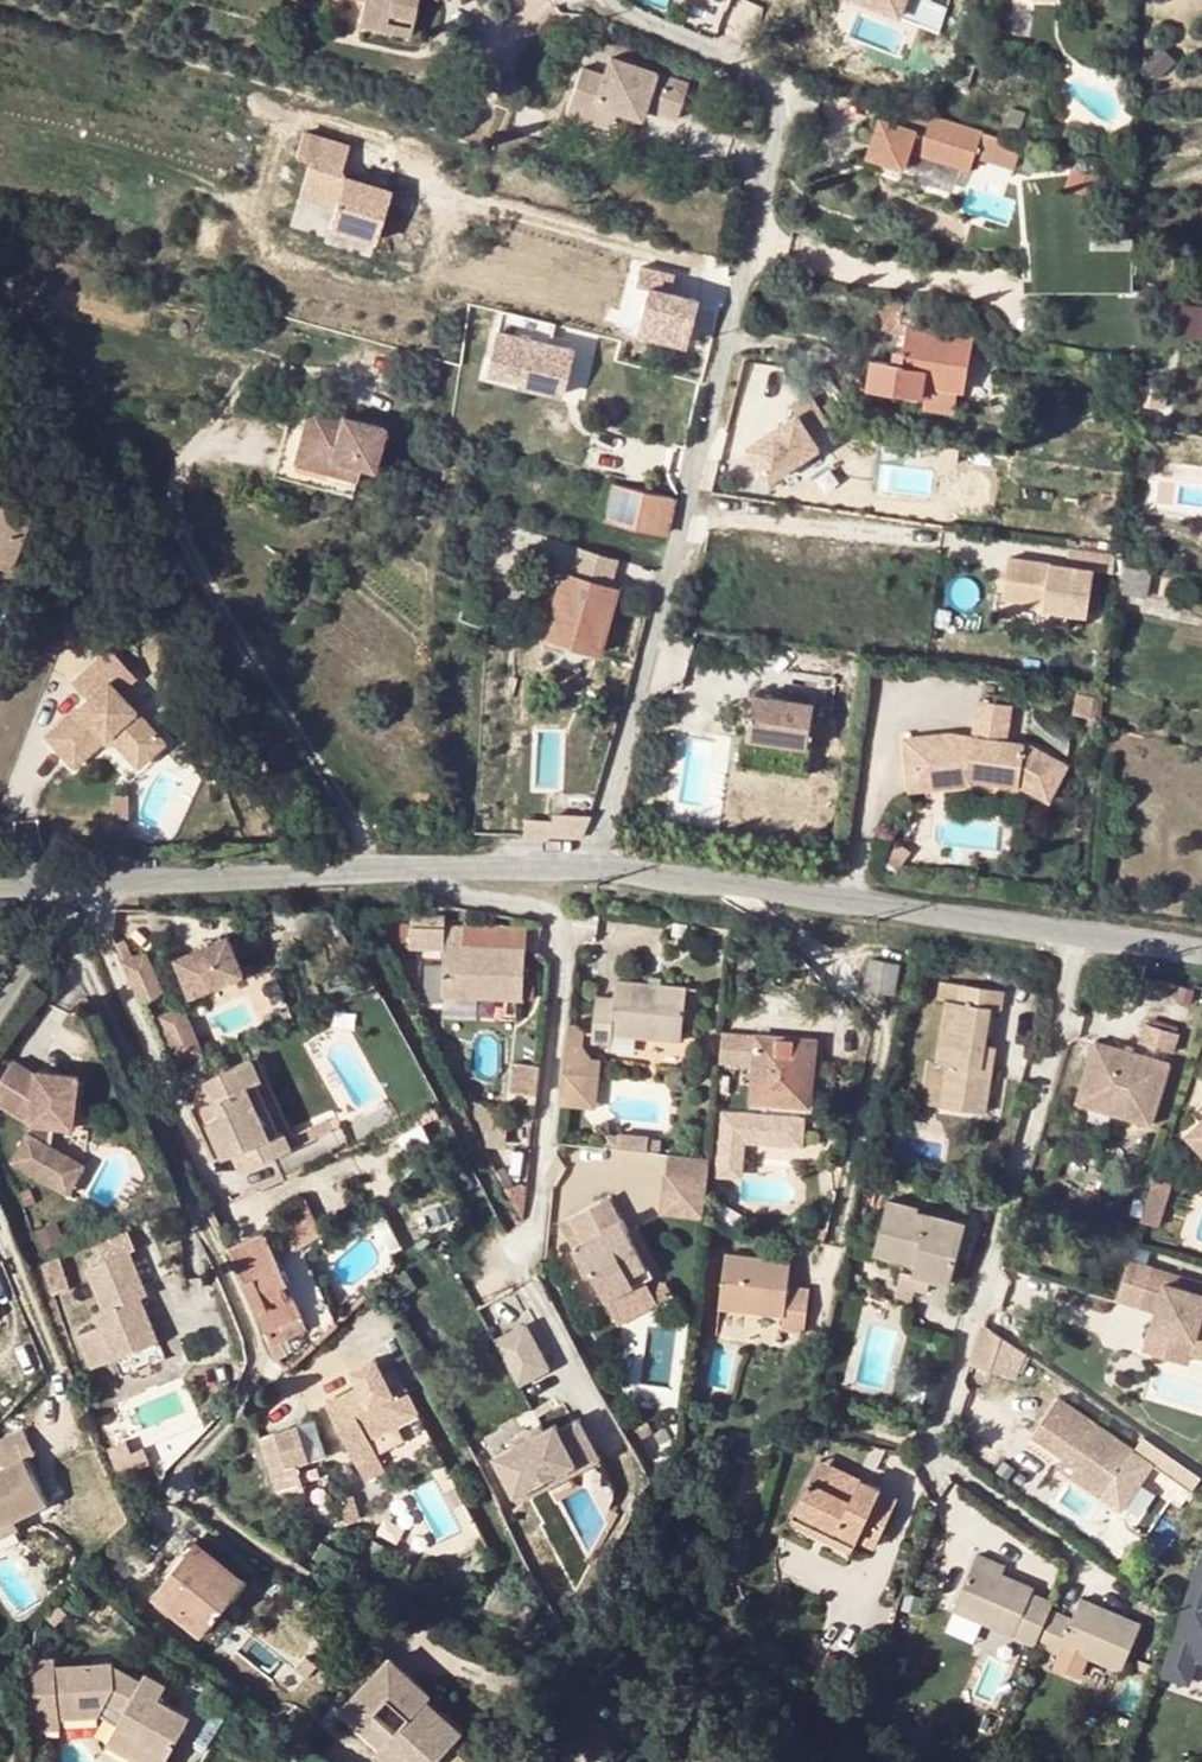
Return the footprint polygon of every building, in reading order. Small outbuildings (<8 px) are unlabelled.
[(360,1),(357,16),(406,29),(408,23),(414,0),(361,0),(360,1)] [(922,24),(927,12),(898,0),(863,0),(922,24)] [(927,12),(932,0),(898,0),(927,12)] [(584,68),(571,104),(595,113),(598,104),(618,111),(641,119),(644,111),(651,94),(662,98),(656,115),(678,123),(691,86),(613,58),(607,76),(584,68)] [(651,94),(644,111),(656,115),(662,98),(651,94)] [(595,113),(571,104),(567,113),(592,121),(612,129),(618,111),(598,104),(595,113)] [(902,120),(882,113),(870,150),(906,163),(911,145),(973,166),(976,153),(984,131),(932,112),(907,105),(902,120)] [(1024,143),(984,131),(976,153),(1016,165),(1024,143)] [(355,149),(309,136),(302,160),(317,164),(308,195),(343,205),(336,228),(383,241),(397,192),(352,179),(348,172),(355,149)] [(1074,160),(1068,182),(1096,190),(1103,169),(1074,160)] [(1132,236),(1027,240),(1029,285),(1043,285),(1043,276),(1131,278),(1131,263),(1132,236)] [(622,330),(689,343),(699,292),(674,288),(677,270),(635,262),(622,330)] [(929,384),(956,388),(963,389),(972,336),(941,330),(924,328),(928,304),(885,297),(880,328),(907,332),(903,352),(895,350),(893,363),(873,359),(868,385),(927,395),(929,384)] [(1183,304),(1184,336),(1201,336),(1201,304),(1183,304)] [(518,378),(519,383),(561,393),(571,350),(547,343),(550,327),(501,318),(487,369),(518,378)] [(688,373),(705,377),(708,364),(692,360),(688,373)] [(929,384),(927,395),(925,406),(953,410),(956,388),(929,384)] [(1140,384),(1138,402),(1162,405),(1163,386),(1140,384)] [(806,419),(754,446),(772,481),(824,455),(817,441),(836,431),(818,398),(800,408),(806,419)] [(367,464),(380,422),(305,400),(298,422),(281,417),(267,467),(345,490),(354,461),(367,464)] [(614,483),(607,518),(666,531),(673,495),(614,483)] [(14,558),(32,512),(0,500),(0,553),(14,558)] [(580,545),(573,571),(609,582),(616,556),(580,545)] [(1111,568),(1114,552),(1068,545),(1066,561),(1007,553),(1001,592),(1043,599),(1043,603),(1064,607),(1085,610),(1092,566),(1111,568)] [(10,567),(14,558),(0,553),(0,563),(10,567)] [(1134,593),(1145,596),(1150,574),(1121,567),(1116,589),(1134,593)] [(545,638),(596,654),(616,584),(609,582),(573,571),(565,569),(545,638)] [(102,638),(65,673),(79,690),(37,730),(65,759),(92,734),(109,735),(130,758),(158,732),(112,682),(129,667),(102,638)] [(816,701),(756,693),(750,735),(810,744),(816,701)] [(944,731),(904,734),(907,763),(942,759),(946,783),(969,781),(969,774),(1018,782),(1047,799),(1067,764),(1028,743),(1006,739),(1011,703),(980,698),(975,736),(974,741),(949,731),(948,731),(944,731)] [(975,736),(948,731),(949,731),(974,741),(975,736)] [(942,759),(907,763),(911,787),(946,783),(942,759)] [(408,927),(441,927),(442,915),(408,915),(408,927)] [(408,944),(441,945),(441,927),(408,927),(408,944)] [(224,929),(171,954),(189,991),(242,966),(224,929)] [(524,947),(441,945),(439,994),(522,996),(524,947)] [(120,960),(139,1000),(160,991),(142,950),(120,960)] [(896,963),(869,958),(865,987),(892,991),(896,963)] [(686,983),(615,976),(613,993),(596,992),(591,1040),(611,1041),(612,1032),(680,1038),(686,983)] [(980,1067),(983,1044),(989,1005),(1000,1007),(1002,988),(956,982),(954,997),(944,997),(934,1060),(944,1061),(938,1102),(985,1109),(991,1068),(980,1067)] [(172,1006),(146,1018),(168,1065),(193,1054),(190,1047),(172,1006)] [(1169,1030),(1137,1021),(1131,1039),(1163,1049),(1169,1030)] [(573,1025),(567,1023),(561,1089),(559,1103),(586,1105),(587,1065),(581,1049),(582,1034),(580,1028),(573,1025)] [(718,1062),(753,1065),(756,1033),(720,1029),(719,1040),(718,1062)] [(756,1033),(753,1065),(750,1097),(808,1103),(814,1038),(756,1033)] [(1160,1060),(1086,1037),(1069,1091),(1103,1102),(1102,1110),(1140,1122),(1160,1060)] [(193,1054),(194,1056),(203,1051),(199,1042),(190,1047),(193,1054)] [(994,1045),(983,1044),(980,1067),(991,1068),(994,1045)] [(247,1053),(198,1076),(209,1096),(203,1109),(223,1152),(233,1147),(242,1167),(277,1150),(298,1141),(255,1050),(247,1053)] [(537,1087),(540,1057),(515,1055),(512,1084),(530,1086),(529,1095),(536,1096),(537,1087)] [(13,1057),(0,1077),(0,1100),(30,1116),(29,1132),(13,1159),(58,1183),(74,1153),(54,1143),(56,1122),(74,1124),(81,1071),(38,1065),(36,1069),(13,1057)] [(1067,1098),(1102,1110),(1103,1102),(1069,1091),(1067,1098)] [(1193,1136),(1197,1122),(1194,1119),(1185,1127),(1193,1136)] [(1193,1136),(1201,1146),(1201,1128),(1197,1122),(1193,1136)] [(799,1124),(741,1123),(740,1138),(799,1139),(799,1124)] [(663,1207),(706,1212),(708,1179),(710,1154),(668,1150),(663,1207)] [(87,1159),(74,1153),(58,1183),(70,1190),(87,1159)] [(1154,1179),(1145,1221),(1161,1225),(1170,1182),(1154,1179)] [(607,1196),(598,1201),(610,1224),(620,1219),(607,1196)] [(914,1262),(952,1271),(964,1221),(917,1209),(918,1205),(887,1198),(874,1248),(915,1258),(914,1262)] [(296,1246),(325,1233),(309,1199),(281,1212),(296,1246)] [(560,1222),(574,1250),(582,1246),(603,1234),(601,1229),(610,1224),(598,1201),(560,1222)] [(591,1275),(605,1301),(631,1286),(633,1285),(631,1282),(649,1272),(629,1234),(621,1218),(620,1219),(610,1224),(601,1229),(603,1234),(582,1246),(574,1250),(585,1274),(591,1275)] [(93,1314),(109,1360),(157,1343),(143,1301),(140,1291),(149,1287),(137,1251),(144,1248),(136,1227),(100,1240),(107,1259),(88,1266),(103,1311),(93,1314)] [(264,1229),(228,1245),(267,1330),(302,1314),(264,1229)] [(720,1307),(751,1311),(784,1315),(782,1329),(799,1331),(805,1288),(788,1286),(791,1260),(727,1253),(720,1307)] [(1112,1292),(1133,1299),(1143,1261),(1123,1255),(1112,1292)] [(1148,1263),(1143,1261),(1133,1299),(1136,1300),(1148,1263)] [(914,1262),(912,1268),(930,1273),(950,1278),(952,1271),(914,1262)] [(930,1273),(912,1268),(900,1266),(897,1279),(916,1283),(927,1286),(930,1273)] [(653,1279),(649,1272),(631,1282),(633,1285),(631,1286),(633,1290),(653,1279)] [(1149,1321),(1190,1334),(1188,1346),(1201,1351),(1201,1290),(1163,1278),(1149,1321)] [(916,1283),(897,1279),(894,1291),(913,1295),(916,1283)] [(153,1298),(149,1287),(140,1291),(143,1301),(153,1298)] [(1000,1325),(1000,1328),(1005,1332),(1020,1343),(1021,1339),(1028,1315),(1005,1308),(1000,1325)] [(780,1342),(782,1329),(784,1315),(751,1311),(749,1338),(780,1342)] [(1005,1332),(984,1318),(973,1359),(996,1364),(1005,1332)] [(529,1320),(495,1337),(520,1386),(554,1369),(529,1320)] [(1188,1346),(1190,1334),(1149,1321),(1142,1343),(1184,1356),(1188,1346)] [(343,1386),(323,1398),(355,1457),(375,1446),(367,1431),(417,1403),(406,1383),(393,1391),(371,1351),(346,1363),(356,1380),(359,1386),(346,1393),(343,1386)] [(356,1380),(343,1386),(346,1393),(359,1386),(356,1380)] [(1133,1443),(1060,1391),(1035,1427),(1065,1450),(1083,1462),(1076,1472),(1120,1504),(1153,1457),(1191,1483),(1201,1469),(1143,1429),(1133,1443)] [(499,1451),(523,1497),(605,1455),(585,1414),(564,1425),(561,1419),(550,1425),(546,1418),(517,1433),(520,1440),(499,1451)] [(324,1451),(312,1415),(296,1421),(308,1456),(324,1451)] [(308,1456),(296,1421),(256,1436),(279,1498),(285,1495),(283,1487),(301,1480),(294,1461),(308,1456)] [(20,1447),(15,1438),(0,1445),(0,1456),(20,1447)] [(0,1456),(0,1470),(2,1474),(14,1469),(27,1462),(20,1447),(0,1456)] [(1059,1459),(1076,1472),(1083,1462),(1065,1450),(1059,1459)] [(817,1460),(810,1476),(824,1483),(830,1466),(817,1460)] [(796,1506),(857,1534),(874,1541),(893,1499),(877,1492),(878,1488),(830,1466),(824,1483),(810,1476),(796,1506)] [(37,1514),(14,1469),(2,1474),(21,1522),(37,1514)] [(4,1531),(21,1522),(2,1474),(0,1475),(0,1533),(4,1531)] [(790,1519),(851,1548),(857,1534),(796,1506),(790,1519)] [(4,1531),(0,1533),(0,1545),(8,1541),(4,1531)] [(246,1577),(196,1538),(152,1593),(201,1633),(246,1577)] [(1198,1545),(1156,1669),(1180,1677),(1187,1652),(1201,1657),(1201,1546),(1198,1545)] [(977,1551),(973,1561),(1001,1571),(1005,1562),(977,1551)] [(953,1607),(1034,1640),(1048,1606),(1051,1599),(1030,1592),(1032,1584),(1001,1571),(973,1561),(953,1607)] [(1071,1616),(1048,1606),(1034,1640),(1058,1650),(1084,1661),(1088,1653),(1120,1666),(1139,1621),(1079,1597),(1071,1616)] [(953,1614),(948,1633),(976,1641),(982,1622),(953,1614)] [(978,1647),(1022,1658),(1026,1640),(983,1629),(978,1647)] [(1084,1661),(1058,1650),(1055,1657),(1081,1668),(1084,1661)] [(346,1706),(388,1743),(394,1736),(424,1761),(434,1761),(467,1725),(430,1693),(435,1688),(393,1652),(346,1706)] [(61,1667),(61,1659),(36,1658),(32,1724),(65,1726),(65,1717),(61,1667)] [(120,1663),(61,1667),(65,1717),(107,1714),(115,1700),(134,1711),(125,1726),(143,1735),(142,1739),(175,1757),(197,1717),(166,1700),(175,1685),(154,1673),(149,1681),(120,1663)] [(116,1744),(147,1761),(172,1761),(175,1757),(142,1739),(143,1735),(125,1726),(116,1744)] [(441,1761),(474,1761),(452,1747),(441,1761)]
